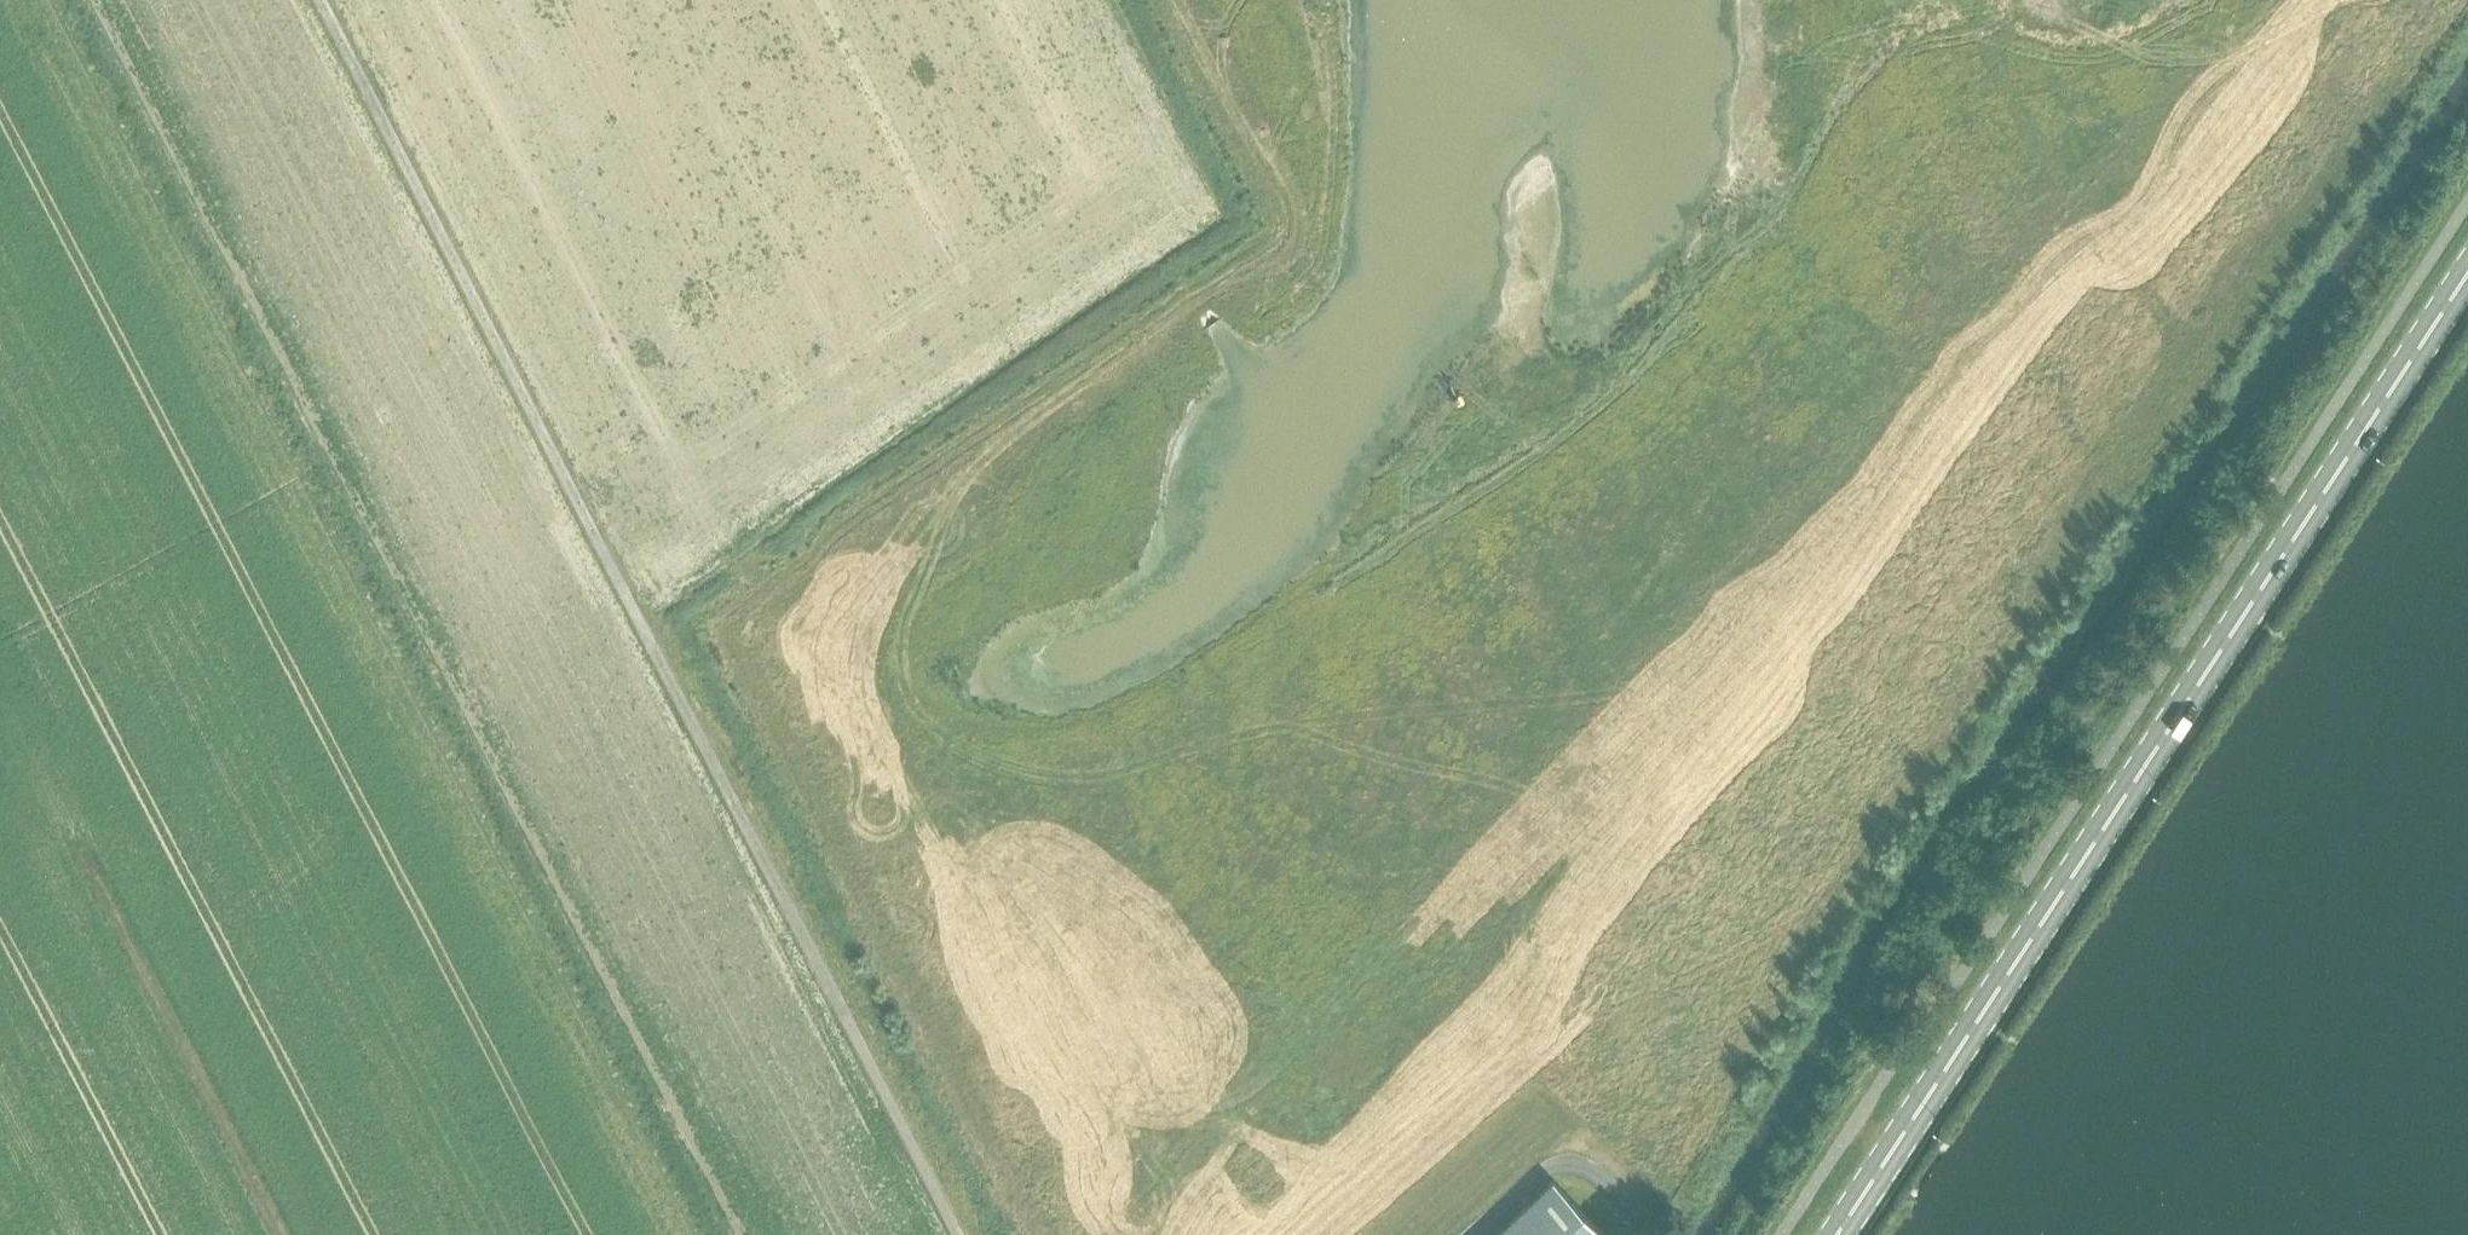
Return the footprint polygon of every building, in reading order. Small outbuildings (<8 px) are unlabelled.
[(1554,1179),(1496,1234),(1607,1234),(1554,1179)]
